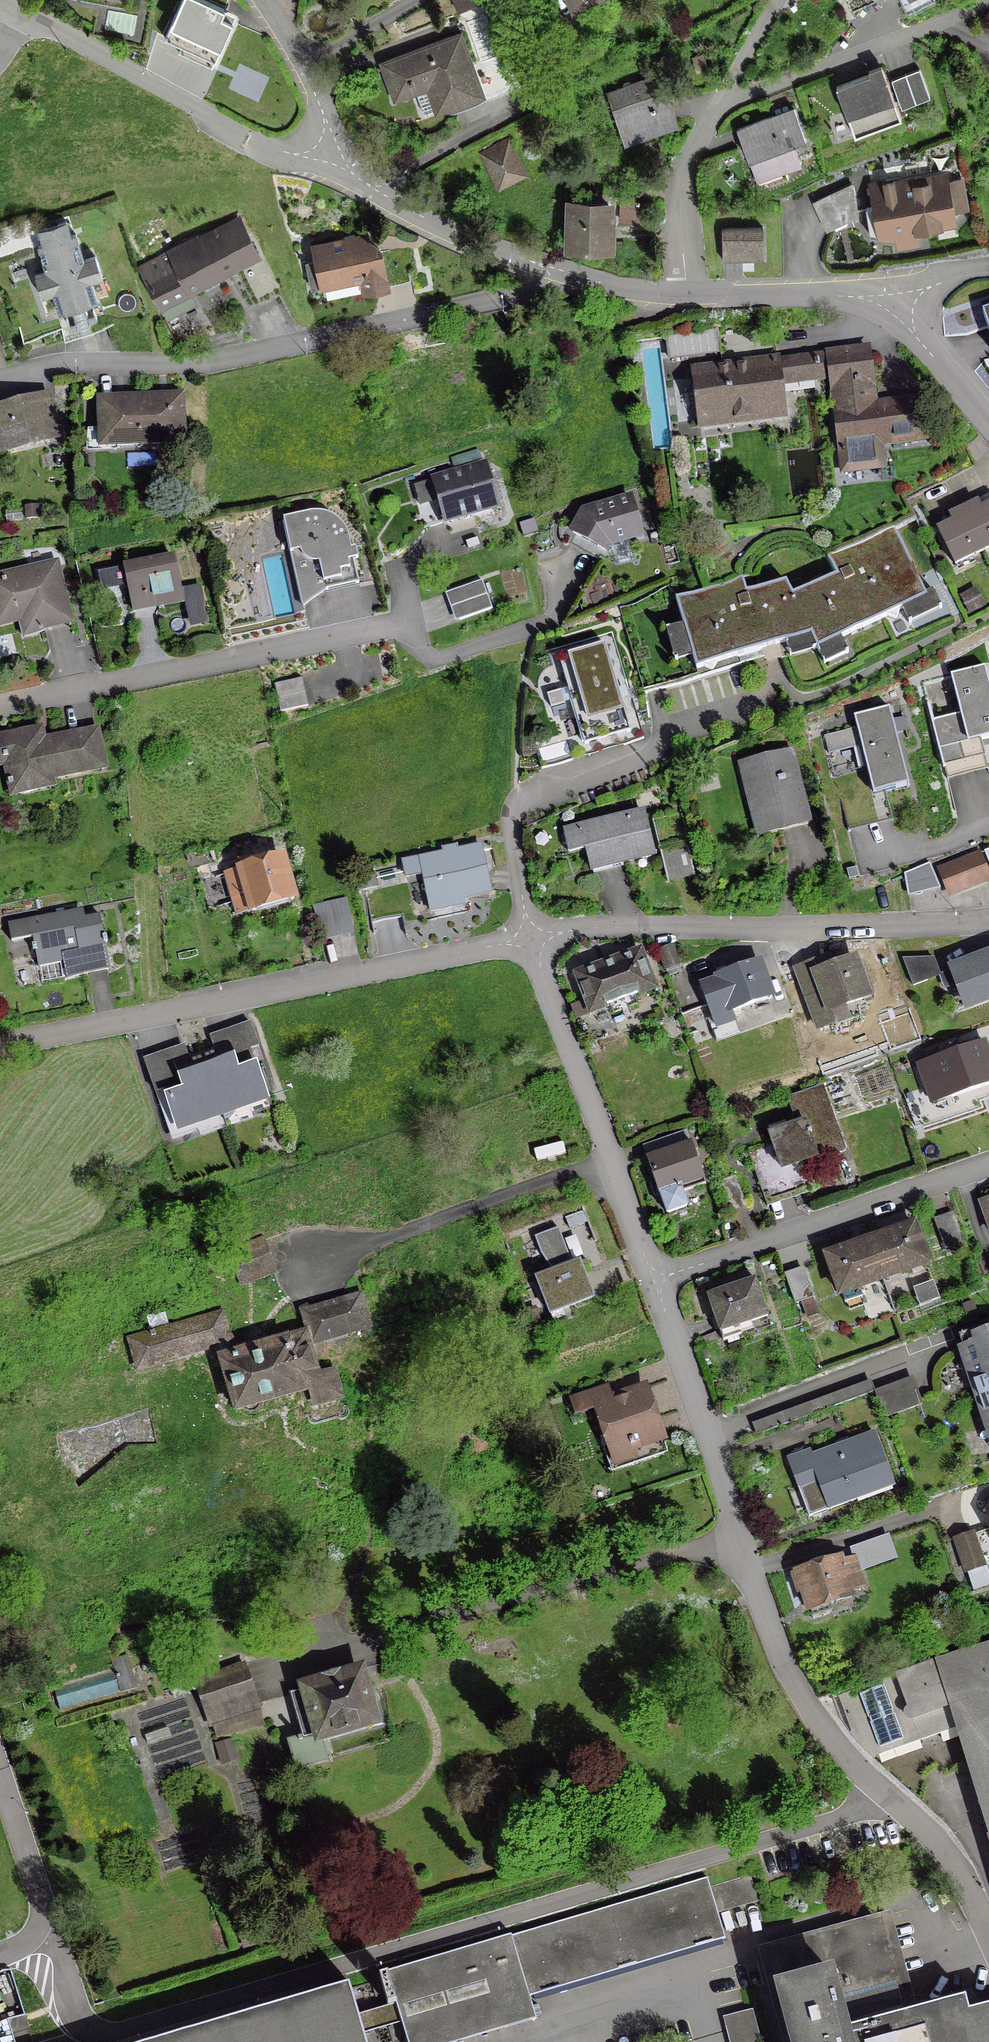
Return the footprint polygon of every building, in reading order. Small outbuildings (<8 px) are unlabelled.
[(197,0),(180,0),(166,30),(216,53),(230,23),(218,17),(221,11),(197,0)] [(455,11),(482,0),(451,0),(455,11)] [(810,0),(795,9),(801,19),(816,11),(810,0)] [(905,13),(932,0),(899,0),(905,13)] [(456,39),(383,66),(394,97),(413,90),(422,115),(476,95),(478,99),(518,84),(506,53),(466,68),(456,39)] [(700,56),(690,59),(694,69),(704,65),(700,56)] [(834,87),(852,137),(899,120),(879,66),(866,71),(868,75),(834,87)] [(917,70),(889,80),(899,108),(928,98),(917,70)] [(656,78),(608,95),(624,140),(671,123),(656,78)] [(791,109),(735,130),(753,177),(778,168),(779,172),(798,165),(791,145),(803,141),(791,109)] [(596,136),(585,130),(580,139),(591,145),(596,136)] [(504,148),(485,157),(496,179),(515,169),(504,148)] [(873,209),(864,210),(869,236),(892,239),(895,238),(894,232),(950,222),(949,213),(964,209),(959,180),(898,190),(897,183),(883,186),(882,182),(869,185),(873,209)] [(632,198),(619,198),(618,224),(639,224),(640,204),(637,203),(637,202),(634,201),(634,203),(631,203),(632,198)] [(606,206),(569,205),(568,243),(611,244),(611,223),(606,223),(606,206)] [(69,220),(31,232),(34,242),(72,230),(69,220)] [(166,254),(137,269),(158,309),(159,308),(164,317),(191,303),(185,292),(254,255),(236,221),(198,242),(195,237),(166,254)] [(760,228),(720,229),(720,257),(761,256),(760,228)] [(50,294),(57,314),(95,302),(88,282),(99,279),(93,257),(82,261),(73,235),(36,247),(44,273),(33,276),(39,298),(50,294)] [(344,237),(342,241),(312,247),(315,264),(306,266),(311,287),(320,285),(320,287),(361,278),(363,290),(384,286),(377,253),(377,251),(366,244),(356,246),(355,239),(350,236),(344,237)] [(980,312),(988,340),(988,309),(980,312)] [(709,354),(706,332),(664,337),(667,360),(709,354)] [(866,350),(825,355),(826,356),(828,377),(840,472),(881,467),(878,444),(927,438),(922,400),(873,406),(866,350)] [(776,363),(775,361),(691,372),(698,427),(782,416),(778,384),(828,377),(826,356),(776,363)] [(179,397),(97,400),(99,448),(181,444),(179,397)] [(0,415),(0,439),(2,448),(49,435),(41,404),(0,415)] [(432,482),(444,523),(494,508),(482,467),(432,482)] [(581,513),(570,533),(603,551),(607,545),(639,536),(629,500),(581,513)] [(975,505),(962,511),(982,552),(988,549),(988,505),(978,511),(975,505)] [(982,552),(962,511),(949,517),(952,523),(936,531),(953,566),(982,552)] [(300,608),(302,607),(323,592),(355,585),(350,562),(355,561),(353,551),(348,552),(345,538),(342,530),(335,523),(327,518),(319,516),(312,515),(282,521),(300,608)] [(219,524),(206,530),(210,538),(223,532),(219,524)] [(740,579),(673,599),(694,670),(702,668),(710,672),(714,664),(808,637),(815,650),(885,617),(894,620),(897,611),(924,598),(891,528),(825,556),(834,576),(791,597),(784,582),(744,594),(740,579)] [(101,590),(125,585),(130,604),(145,601),(146,603),(156,601),(157,608),(179,603),(170,559),(123,568),(123,569),(103,573),(98,574),(101,590)] [(0,579),(0,622),(36,614),(39,628),(66,622),(53,566),(0,579)] [(480,582),(447,593),(457,621),(490,610),(480,582)] [(207,625),(198,589),(183,592),(192,629),(207,625)] [(972,592),(959,599),(966,612),(980,605),(972,592)] [(582,748),(631,733),(605,649),(556,664),(582,748)] [(984,670),(949,681),(970,748),(988,742),(988,687),(984,670)] [(300,679),(272,685),(278,713),(306,707),(300,679)] [(910,787),(890,711),(849,721),(869,798),(910,787)] [(0,739),(0,740),(11,794),(49,786),(48,778),(100,768),(94,734),(78,738),(78,736),(40,743),(37,732),(0,739)] [(167,733),(152,738),(156,749),(170,744),(167,733)] [(263,733),(247,737),(250,748),(266,744),(263,733)] [(756,797),(748,799),(758,837),(805,825),(787,752),(747,762),(756,797)] [(567,854),(583,849),(588,869),(652,854),(642,815),(562,834),(567,854)] [(677,815),(650,821),(657,849),(684,843),(677,815)] [(404,877),(420,874),(428,912),(449,908),(448,900),(488,892),(479,848),(401,864),(404,877)] [(937,865),(948,897),(988,882),(988,870),(981,849),(937,865)] [(238,871),(224,876),(235,915),(249,911),(250,912),(292,900),(280,858),(250,866),(248,859),(236,862),(239,870),(238,870),(238,871)] [(930,862),(904,873),(909,895),(939,887),(930,862)] [(344,899),(311,907),(318,938),(351,931),(344,899)] [(30,951),(33,951),(34,960),(76,952),(81,976),(108,971),(102,944),(105,943),(104,937),(101,937),(97,916),(65,922),(63,913),(27,920),(32,945),(29,945),(30,951)] [(670,946),(656,952),(666,977),(680,972),(670,946)] [(637,954),(576,976),(586,1003),(569,1009),(573,1019),(607,1005),(611,1014),(635,1005),(632,996),(650,989),(637,954)] [(951,971),(965,1007),(988,998),(988,957),(951,971)] [(806,999),(805,999),(816,1029),(833,1023),(829,1012),(866,998),(851,959),(819,971),(816,962),(795,970),(806,999)] [(717,981),(699,987),(708,1013),(726,1006),(728,1013),(769,998),(756,962),(715,977),(717,981)] [(905,962),(914,988),(938,979),(932,962),(905,962)] [(917,1066),(924,1087),(943,1081),(949,1098),(988,1084),(988,1067),(981,1043),(917,1066)] [(228,1055),(225,1048),(200,1056),(218,1110),(262,1095),(246,1049),(228,1055)] [(177,1073),(150,1083),(153,1093),(162,1090),(174,1125),(218,1110),(200,1056),(174,1065),(177,1073)] [(767,1129),(769,1135),(767,1135),(771,1145),(746,1153),(761,1195),(805,1180),(799,1161),(813,1156),(811,1151),(839,1141),(820,1089),(787,1101),(796,1125),(780,1131),(776,1126),(767,1129)] [(689,1145),(645,1160),(664,1214),(685,1207),(680,1193),(703,1184),(689,1145)] [(732,1176),(718,1181),(728,1211),(743,1205),(732,1176)] [(979,1202),(988,1226),(988,1225),(988,1199),(979,1202)] [(950,1217),(934,1223),(945,1253),(961,1247),(950,1217)] [(925,1264),(911,1225),(868,1241),(881,1279),(906,1270),(913,1291),(930,1285),(923,1264),(925,1264)] [(202,1272),(236,1277),(238,1285),(272,1272),(261,1240),(226,1253),(205,1250),(202,1272)] [(868,1241),(824,1256),(838,1294),(840,1293),(847,1311),(862,1306),(856,1288),(881,1279),(868,1241)] [(584,1261),(535,1280),(548,1314),(590,1298),(580,1271),(586,1269),(584,1261)] [(800,1269),(783,1275),(793,1304),(799,1302),(805,1317),(815,1314),(800,1269)] [(752,1281),(706,1297),(721,1341),(739,1335),(736,1327),(765,1317),(752,1281)] [(225,1383),(226,1382),(234,1408),(238,1407),(242,1412),(247,1414),(252,1414),(257,1411),(259,1406),(259,1401),(308,1387),(313,1405),(339,1397),(332,1371),(314,1376),(305,1345),(367,1327),(358,1295),(300,1313),(306,1334),(267,1345),(265,1339),(225,1351),(229,1357),(226,1359),(225,1363),(220,1365),(225,1383)] [(528,1309),(521,1312),(526,1326),(539,1322),(535,1310),(529,1312),(528,1309)] [(148,1333),(127,1339),(135,1367),(221,1341),(218,1337),(228,1334),(223,1316),(221,1317),(221,1316),(166,1332),(162,1317),(145,1322),(148,1333)] [(960,1348),(988,1434),(988,1333),(980,1336),(981,1341),(960,1348)] [(917,1403),(908,1378),(873,1391),(882,1415),(917,1403)] [(594,1406),(595,1407),(608,1446),(601,1448),(609,1472),(665,1453),(643,1389),(626,1395),(626,1397),(613,1402),(611,1400),(594,1406)] [(593,1401),(590,1393),(568,1400),(573,1414),(589,1409),(587,1403),(593,1401)] [(807,1453),(786,1460),(797,1489),(816,1482),(827,1509),(853,1500),(849,1490),(887,1477),(871,1435),(809,1458),(807,1453)] [(970,1534),(953,1540),(965,1573),(981,1568),(970,1534)] [(795,1594),(801,1591),(807,1611),(808,1610),(811,1617),(829,1611),(827,1604),(849,1597),(848,1592),(861,1588),(852,1558),(839,1562),(837,1558),(795,1571),(795,1572),(789,1575),(795,1594)] [(852,1739),(868,1758),(955,1727),(988,1839),(988,1644),(934,1661),(836,1696),(849,1732),(852,1739)] [(112,1669),(50,1687),(57,1711),(134,1689),(125,1657),(109,1661),(112,1669)] [(242,1666),(193,1682),(208,1726),(257,1710),(242,1666)] [(304,1690),(288,1694),(301,1737),(286,1741),(293,1769),(325,1758),(319,1736),(372,1721),(357,1672),(303,1688),(304,1690)] [(229,1740),(214,1745),(220,1765),(235,1761),(229,1740)] [(394,2003),(405,2041),(458,2041),(534,2020),(527,1997),(723,1939),(705,1879),(509,1937),(509,1935),(384,1972),(385,1975),(377,1978),(385,2006),(394,2003)] [(969,2006),(966,1992),(917,2006),(890,1910),(758,1945),(777,2016),(782,2015),(790,2041),(988,2041),(988,2000),(969,2006)] [(346,1983),(148,2041),(364,2041),(346,1983)] [(724,2017),(731,2041),(756,2041),(748,2011),(724,2017)]
